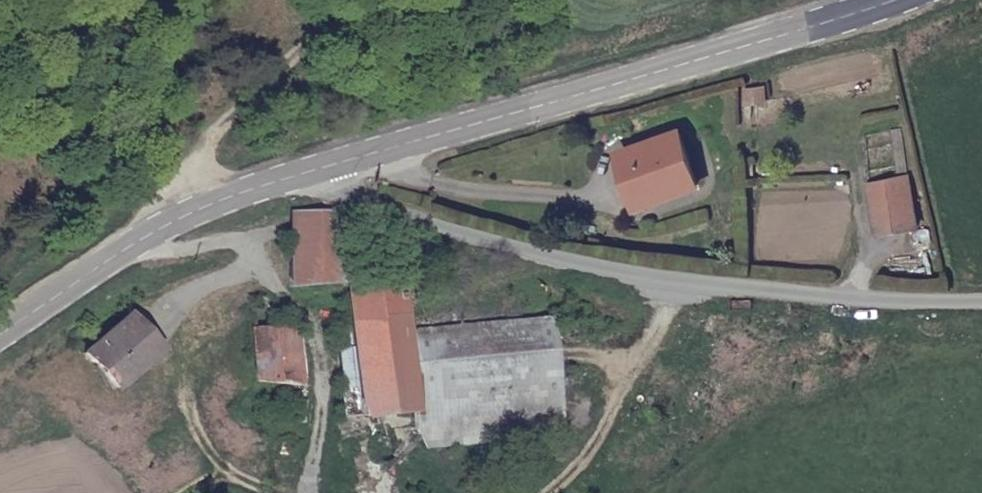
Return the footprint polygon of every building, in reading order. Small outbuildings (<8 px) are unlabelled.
[(679,137),(621,153),(635,205),(693,187),(679,137)] [(916,224),(906,176),(866,184),(876,233),(916,224)] [(550,323),(407,329),(402,278),(344,284),(342,214),(334,214),(312,217),(287,217),(289,291),(334,286),(337,294),(345,293),(348,329),(336,330),(339,354),(351,353),(356,384),(337,384),(341,420),(375,418),(391,415),(412,412),(414,432),(422,432),(424,449),(562,436),(550,323)] [(264,301),(248,301),(256,384),(300,388),(298,327),(266,330),(264,301)] [(124,327),(80,367),(111,402),(156,361),(124,327)] [(351,353),(339,354),(334,353),(337,384),(356,384),(351,353)]
